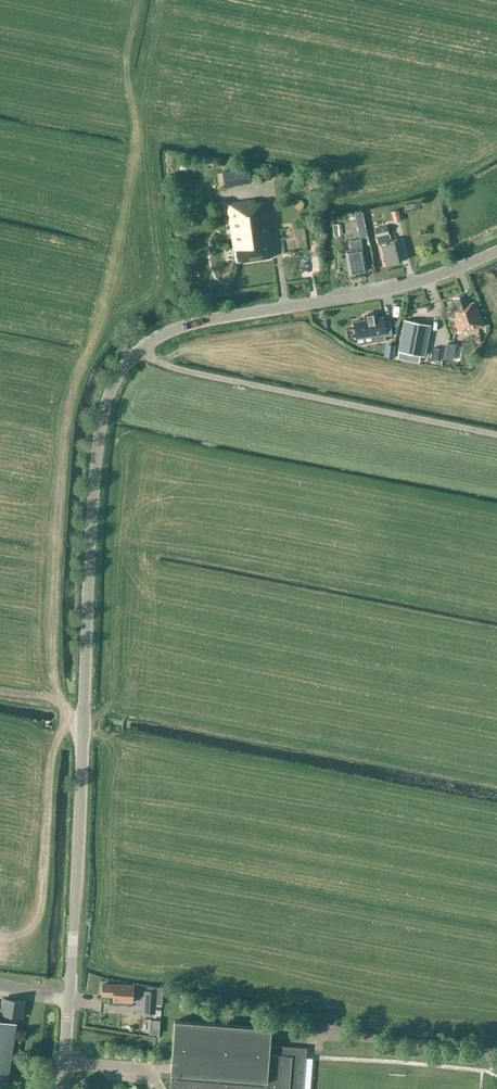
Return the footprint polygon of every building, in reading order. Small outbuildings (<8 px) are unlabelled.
[(222,171),(225,188),(252,183),(249,167),(222,171)] [(227,204),(236,262),(273,257),(265,203),(255,204),(255,200),(227,204)] [(374,210),(376,220),(389,217),(387,208),(374,210)] [(391,211),(394,222),(401,220),(399,209),(391,211)] [(364,219),(356,221),(358,232),(366,230),(364,219)] [(400,261),(401,261),(396,239),(391,240),(389,233),(388,233),(386,225),(374,228),(378,244),(377,244),(383,265),(393,263),(395,264),(399,263),(400,261)] [(349,241),(351,250),(345,251),(349,274),(366,271),(360,239),(349,241)] [(463,295),(453,299),(457,309),(449,311),(457,332),(465,330),(466,332),(484,326),(475,302),(467,305),(463,295)] [(367,313),(366,315),(364,315),(364,319),(353,321),(355,337),(375,335),(376,341),(385,340),(385,335),(391,335),(389,319),(383,320),(382,316),(375,317),(375,314),(373,314),(371,312),(367,313)] [(420,356),(426,325),(404,320),(398,351),(420,356)] [(423,344),(433,347),(435,340),(424,337),(423,344)] [(393,358),(395,345),(386,343),(383,356),(393,358)] [(447,353),(464,356),(465,347),(448,344),(447,353)] [(120,984),(120,986),(102,984),(101,995),(113,996),(112,1001),(132,1002),(133,985),(120,984)] [(155,1013),(155,1004),(156,991),(145,990),(144,1013),(155,1013)] [(14,1022),(15,1016),(22,1017),(25,1002),(2,999),(0,1013),(0,1020),(14,1022)] [(7,1082),(16,1024),(0,1021),(0,1081),(7,1082)] [(306,1048),(273,1046),(274,1029),(174,1021),(170,1074),(171,1074),(170,1088),(302,1088),(306,1048)]
